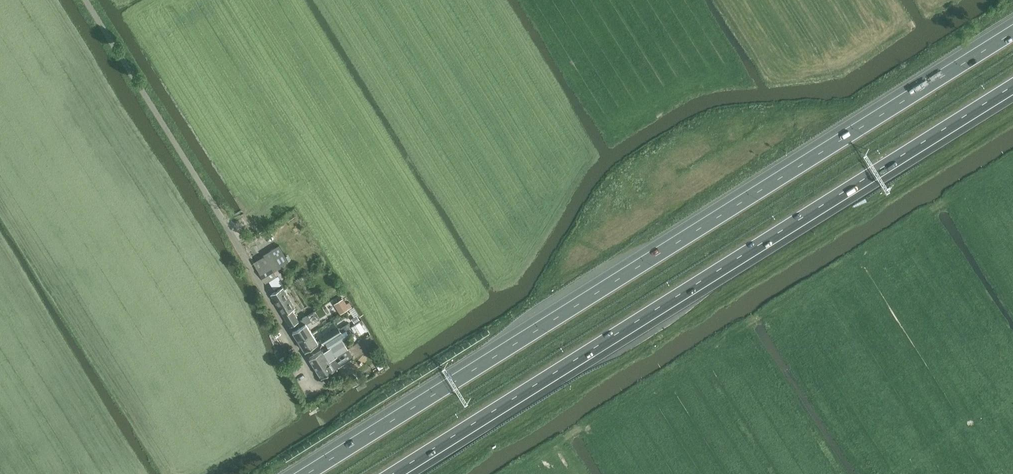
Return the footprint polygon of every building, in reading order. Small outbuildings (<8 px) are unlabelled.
[(279,245),(264,254),(265,256),(274,271),(280,267),(280,266),(288,260),(279,245)] [(265,256),(254,263),(266,283),(268,281),(269,281),(277,276),(274,271),(265,256)] [(277,276),(269,281),(274,289),(283,283),(278,275),(277,276)] [(275,292),(272,294),(291,326),(293,324),(299,321),(292,309),(296,307),(284,286),(275,292)] [(341,313),(349,308),(343,298),(335,303),(341,313)] [(293,324),(296,329),(293,331),(298,339),(312,331),(307,323),(311,321),(307,314),(303,317),(303,318),(299,321),(293,324)] [(359,321),(351,326),(355,332),(357,331),(360,335),(366,331),(359,321)] [(339,327),(321,339),(324,344),(342,332),(339,327)] [(312,331),(298,339),(305,349),(306,351),(309,349),(319,342),(312,331)] [(323,349),(310,358),(316,368),(347,349),(342,340),(328,349),(324,351),(323,349)] [(347,349),(316,368),(323,377),(335,369),(361,353),(359,349),(355,344),(347,349)]
